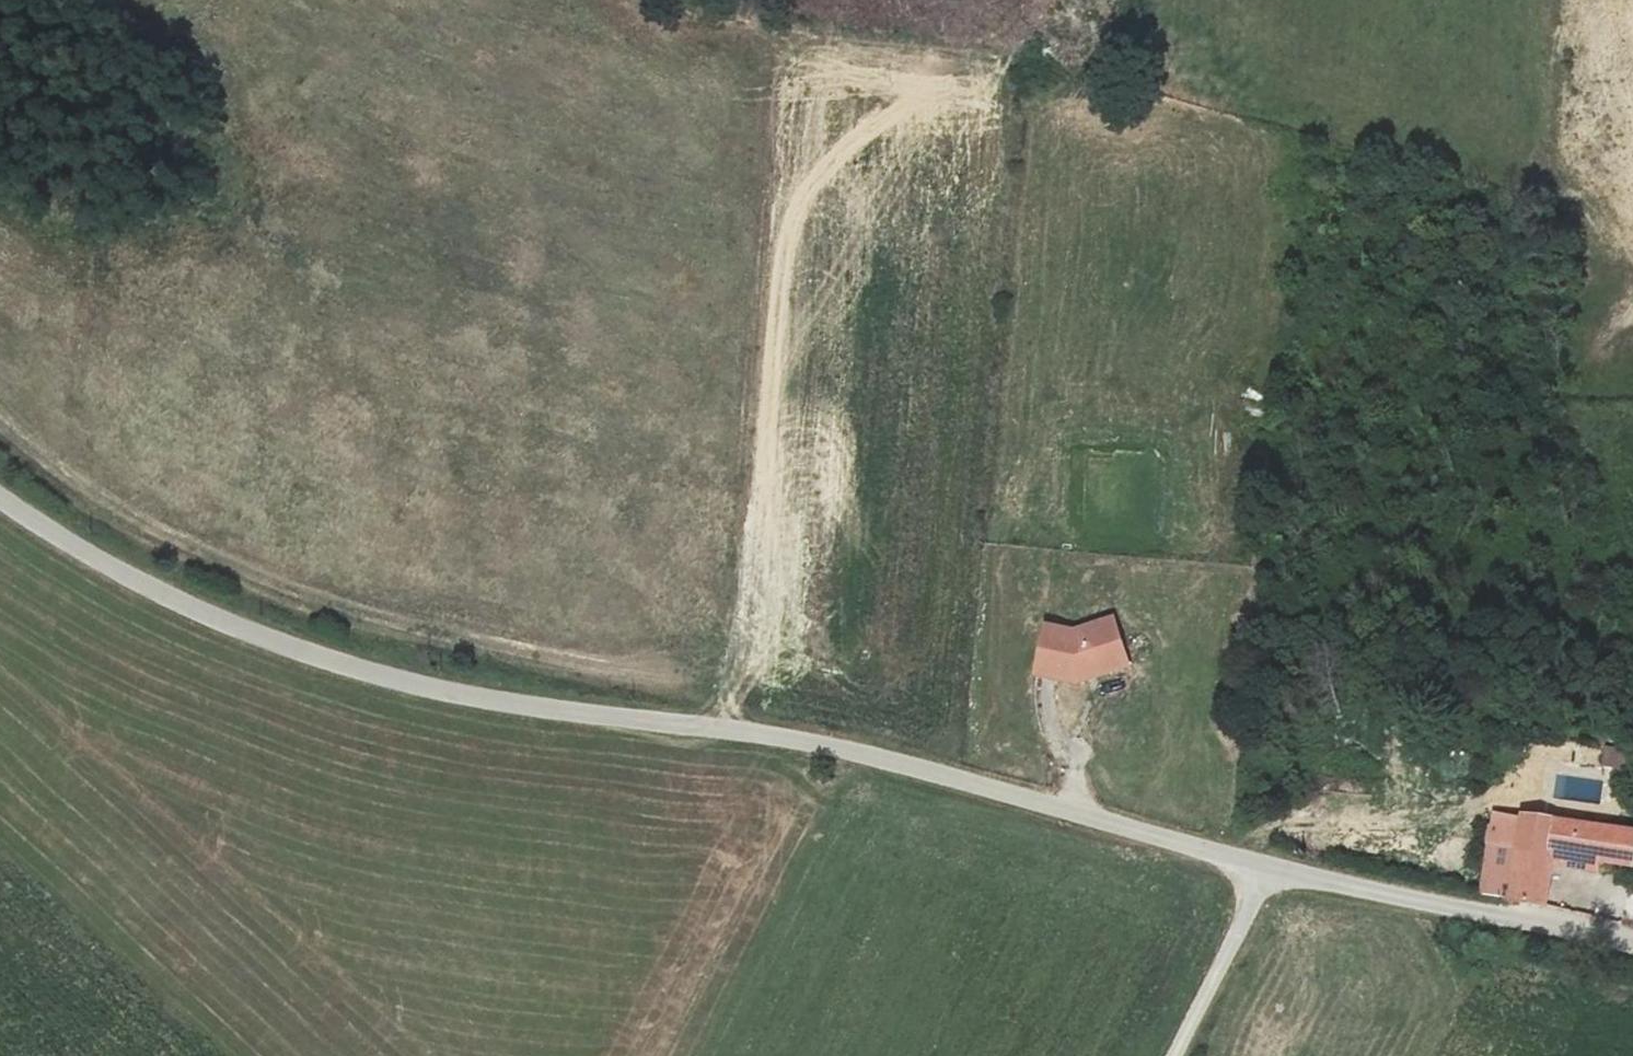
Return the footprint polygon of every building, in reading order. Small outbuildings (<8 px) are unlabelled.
[(1073,629),(1045,622),(1035,668),(1075,677),(1126,663),(1113,616),(1073,629)] [(1516,849),(1520,818),(1499,815),(1495,846),(1516,849)] [(1629,832),(1520,818),(1516,849),(1509,900),(1538,905),(1543,864),(1588,869),(1590,859),(1625,864),(1629,832)]
